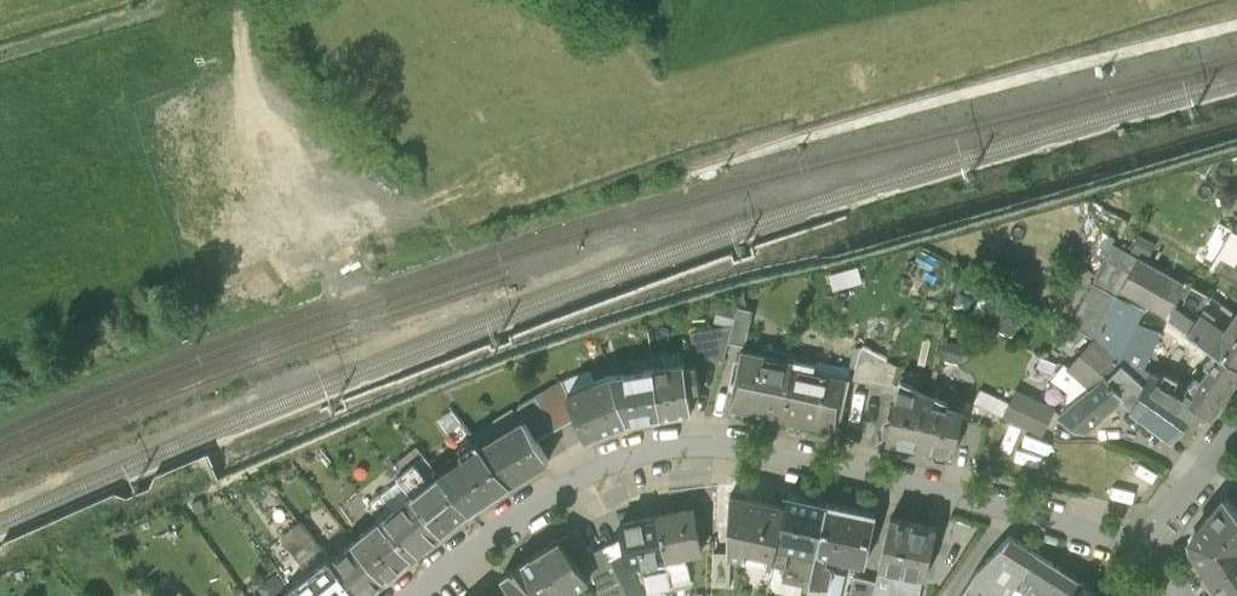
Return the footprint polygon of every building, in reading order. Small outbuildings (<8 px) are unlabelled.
[(1236,264),(1236,263),(1236,230),(1234,229),(1213,266),(1236,281),(1236,264)] [(1129,250),(1147,257),(1154,243),(1137,234),(1129,250)] [(1112,241),(1072,324),(1096,337),(1145,380),(1150,371),(1142,365),(1160,330),(1138,319),(1144,307),(1117,293),(1121,286),(1167,313),(1183,282),(1112,241)] [(1210,296),(1184,280),(1167,313),(1192,332),(1202,312),(1210,296)] [(270,302),(282,298),(279,289),(267,293),(270,302)] [(1022,312),(990,295),(988,298),(979,294),(971,310),(979,315),(979,316),(1011,333),(1022,312)] [(1236,313),(1210,296),(1202,312),(1226,329),(1236,313)] [(733,325),(737,308),(721,303),(716,320),(733,325)] [(733,325),(728,339),(743,343),(751,309),(738,307),(737,308),(733,325)] [(1220,352),(1236,365),(1236,311),(1236,313),(1226,329),(1202,312),(1192,332),(1220,352)] [(733,325),(690,331),(694,360),(723,356),(728,339),(733,325)] [(1067,407),(1103,380),(1120,395),(1131,405),(1145,380),(1096,337),(1070,366),(1066,363),(1054,376),(1068,387),(1065,405),(1067,407)] [(963,342),(944,339),(941,357),(960,360),(963,342)] [(901,365),(860,345),(853,378),(867,381),(867,385),(881,387),(880,391),(896,394),(898,385),(901,365)] [(729,405),(781,416),(793,359),(744,348),(744,347),(742,347),(729,405)] [(651,356),(653,366),(684,362),(682,348),(651,353),(651,356)] [(1184,391),(1182,394),(1196,404),(1211,414),(1236,376),(1236,365),(1220,352),(1200,381),(1195,377),(1184,391)] [(653,366),(651,356),(631,359),(633,370),(653,366)] [(813,376),(816,363),(793,359),(781,416),(837,428),(846,384),(813,376)] [(696,363),(685,365),(684,362),(653,366),(660,415),(692,410),(689,387),(699,385),(696,363)] [(628,420),(660,415),(653,366),(633,370),(612,373),(628,420)] [(589,367),(563,378),(578,414),(587,436),(628,420),(612,373),(595,380),(589,367)] [(1150,371),(1145,380),(1131,405),(1130,408),(1173,438),(1196,404),(1182,394),(1184,391),(1150,371)] [(518,404),(525,416),(537,437),(578,414),(563,378),(518,404)] [(1083,428),(1120,395),(1103,380),(1059,414),(1083,428)] [(896,394),(886,439),(932,449),(935,455),(945,457),(950,453),(953,453),(966,397),(938,383),(934,393),(933,397),(916,388),(898,385),(896,394)] [(982,388),(975,402),(1042,434),(1049,420),(1042,417),(1048,404),(1022,391),(1015,404),(982,388)] [(518,404),(470,431),(481,444),(525,416),(518,404)] [(456,460),(441,470),(471,507),(511,481),(481,444),(470,431),(451,407),(438,417),(464,449),(470,451),(456,460)] [(549,458),(537,437),(525,416),(481,444),(511,481),(549,458)] [(389,466),(396,475),(415,460),(430,478),(440,471),(417,443),(389,466)] [(438,466),(441,470),(456,460),(453,455),(438,466)] [(398,478),(412,494),(443,531),(471,507),(441,470),(440,471),(430,478),(415,460),(396,475),(398,478)] [(412,494),(398,478),(367,503),(381,519),(412,494)] [(412,494),(381,519),(413,555),(443,531),(412,494)] [(789,494),(786,509),(775,557),(771,575),(809,584),(827,502),(789,494)] [(1224,595),(1236,595),(1236,508),(1225,495),(1190,537),(1192,547),(1224,595)] [(744,550),(775,557),(786,509),(731,496),(729,553),(731,554),(742,557),(744,550)] [(827,502),(809,584),(807,593),(820,595),(840,595),(846,570),(831,567),(829,562),(825,561),(826,556),(863,564),(874,513),(827,502)] [(694,508),(657,515),(671,585),(692,580),(686,556),(703,553),(694,508)] [(647,589),(671,585),(657,515),(619,522),(622,536),(628,565),(629,565),(642,563),(647,589)] [(937,526),(890,516),(879,565),(913,573),(926,575),(937,526)] [(381,519),(355,540),(386,578),(413,555),(381,519)] [(318,570),(332,559),(301,520),(281,536),(308,569),(313,564),(318,570)] [(560,595),(561,595),(575,587),(596,573),(599,572),(590,552),(591,551),(580,526),(531,556),(560,595)] [(1017,581),(1036,552),(1010,535),(976,570),(961,595),(1007,595),(1017,581)] [(622,536),(603,545),(627,595),(644,595),(629,565),(628,565),(622,536)] [(332,559),(361,595),(364,595),(386,578),(355,540),(332,559)] [(608,595),(627,595),(603,545),(591,551),(590,552),(599,572),(596,573),(608,595)] [(1036,552),(1017,581),(1038,595),(1070,595),(1084,582),(1036,552)] [(731,554),(729,553),(713,553),(712,587),(729,588),(731,554)] [(531,556),(502,576),(516,595),(560,595),(531,556)] [(289,595),(361,595),(332,559),(318,570),(289,595)] [(913,573),(879,565),(876,580),(872,595),(918,595),(922,581),(912,579),(913,573)] [(876,580),(854,575),(849,595),(872,595),(876,580)] [(1084,582),(1070,595),(1097,595),(1084,582)] [(575,587),(561,595),(581,595),(575,587)]
